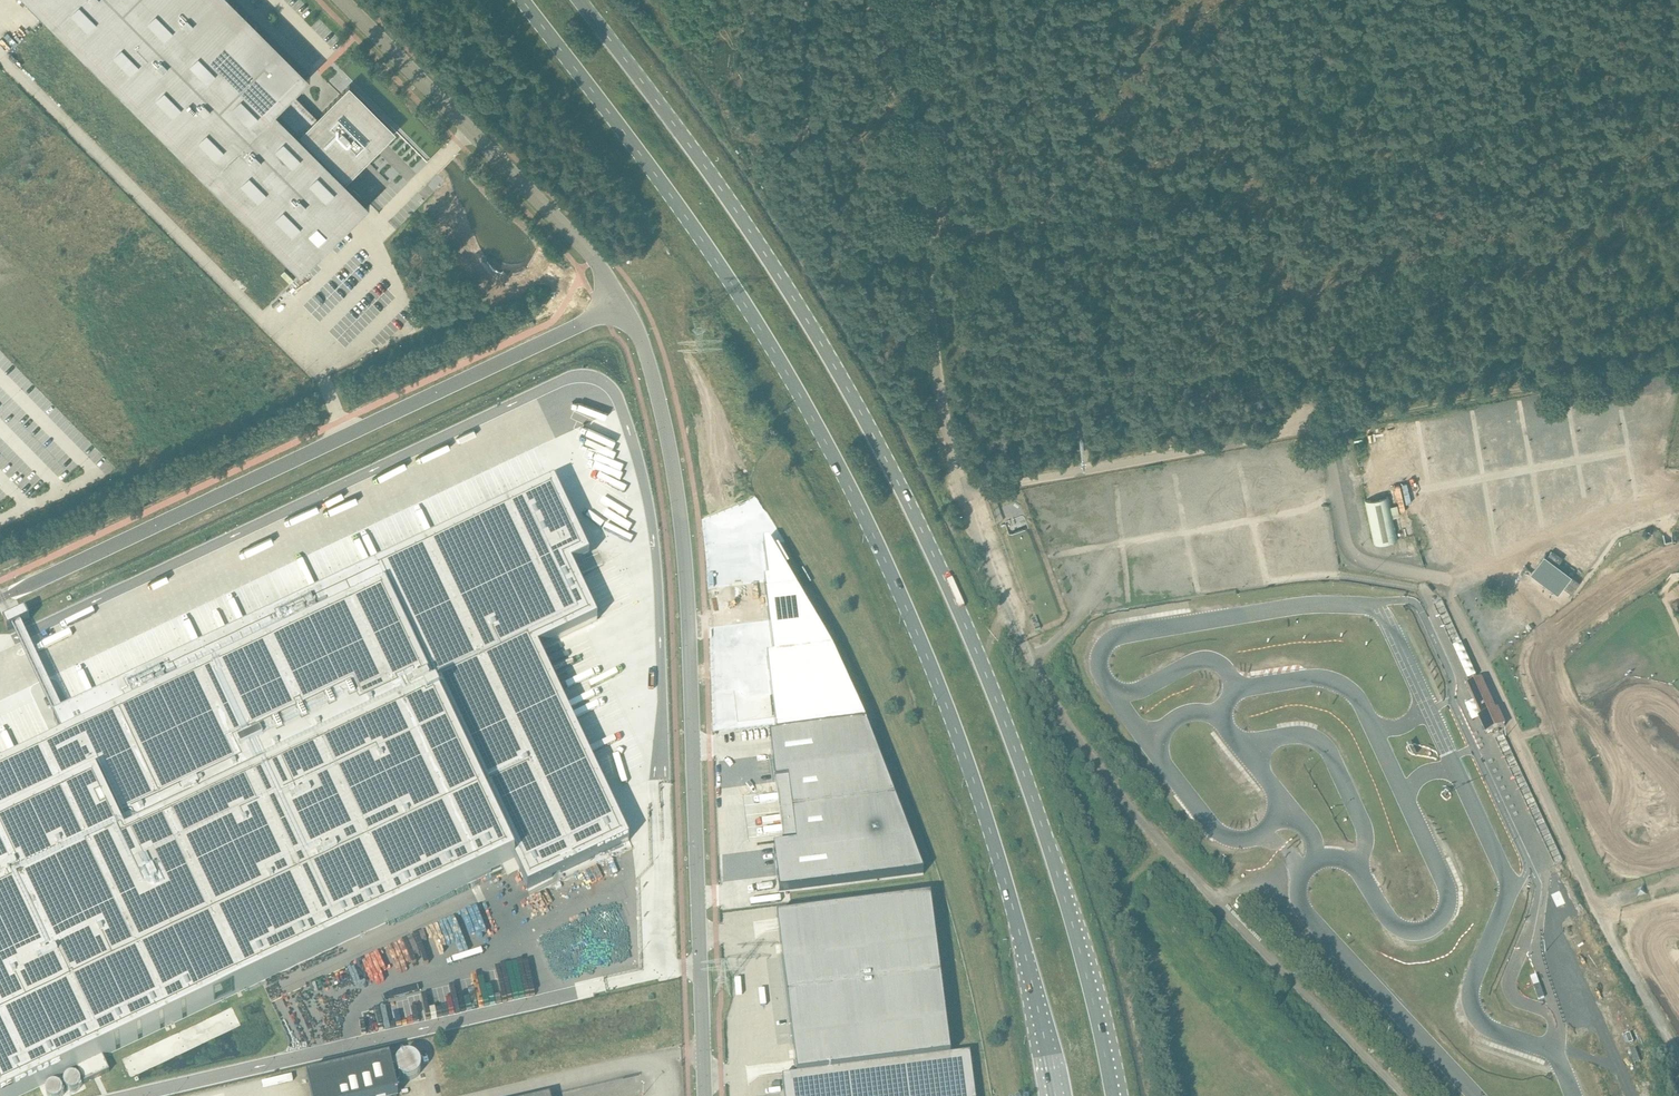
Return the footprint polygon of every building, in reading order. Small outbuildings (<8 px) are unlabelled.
[(301,272),(370,203),(345,178),(366,158),(367,159),(376,150),(372,146),(391,127),(362,97),(350,84),(310,123),(287,100),(311,76),(236,0),(30,0),(301,272)] [(256,8),(263,2),(263,0),(248,0),(256,8)] [(599,358),(612,355),(609,342),(596,345),(599,358)] [(1473,486),(1475,495),(1484,493),(1483,484),(1473,486)] [(0,771),(0,1095),(21,1095),(80,1068),(87,1083),(97,1078),(110,1072),(103,1057),(215,1004),(515,862),(528,890),(629,842),(538,649),(598,621),(572,566),(586,559),(551,485),(383,565),(55,720),(64,740),(0,771)] [(1398,539),(1389,495),(1365,500),(1374,544),(1398,539)] [(1554,514),(1570,512),(1569,504),(1553,505),(1554,514)] [(1037,629),(1067,619),(1041,548),(1033,528),(1028,527),(1009,534),(1009,535),(1004,539),(1004,540),(1037,629)] [(1237,543),(1241,559),(1254,556),(1251,540),(1237,543)] [(769,544),(763,544),(767,582),(764,582),(773,658),(767,659),(771,693),(776,736),(769,736),(776,793),(779,813),(779,815),(782,836),(783,847),(773,848),(779,893),(789,892),(923,875),(866,725),(832,652),(769,544)] [(1259,562),(1248,565),(1252,580),(1264,577),(1259,562)] [(1565,576),(1544,563),(1540,569),(1574,590),(1580,580),(1568,573),(1565,576)] [(1443,604),(1434,608),(1471,686),(1467,688),(1481,718),(1479,718),(1487,735),(1494,732),(1495,734),(1499,732),(1498,730),(1504,727),(1497,711),(1496,711),(1482,681),(1479,682),(1443,604)] [(25,612),(4,623),(8,631),(29,621),(25,612)] [(776,917),(796,1075),(782,1077),(784,1095),(975,1095),(970,1053),(951,1056),(930,897),(776,917)] [(1531,977),(1539,999),(1547,996),(1539,974),(1531,977)] [(1572,1018),(1567,1019),(1570,1029),(1575,1028),(1572,1018)] [(421,1070),(421,1068),(421,1065),(421,1063),(420,1061),(418,1059),(417,1058),(415,1056),(413,1056),(411,1055),(409,1055),(406,1055),(404,1056),(402,1056),(400,1058),(399,1059),(398,1061),(397,1063),(396,1065),(396,1068),(396,1070),(397,1072),(398,1074),(399,1076),(400,1077),(402,1079),(404,1080),(406,1080),(409,1080),(411,1080),(413,1080),(415,1079),(417,1077),(418,1076),(420,1074),(421,1072),(421,1070)] [(307,1078),(311,1095),(390,1095),(398,1094),(390,1058),(307,1078)] [(64,1083),(64,1084),(64,1085),(64,1086),(64,1087),(65,1087),(65,1088),(66,1089),(66,1090),(67,1090),(67,1091),(68,1091),(69,1091),(69,1092),(70,1092),(71,1092),(72,1092),(73,1092),(74,1092),(75,1092),(76,1092),(77,1091),(78,1091),(78,1090),(79,1090),(79,1089),(80,1089),(80,1088),(81,1087),(81,1086),(81,1085),(81,1084),(81,1083),(81,1082),(81,1081),(81,1080),(80,1079),(80,1078),(79,1078),(79,1077),(78,1077),(78,1076),(77,1076),(76,1075),(75,1075),(74,1075),(73,1075),(72,1075),(71,1075),(70,1075),(69,1075),(68,1076),(67,1076),(67,1077),(66,1078),(65,1079),(65,1080),(64,1080),(64,1081),(64,1082),(64,1083)] [(46,1092),(46,1093),(46,1094),(46,1095),(47,1095),(62,1095),(63,1095),(63,1094),(63,1093),(63,1092),(63,1091),(63,1090),(63,1089),(62,1089),(62,1088),(62,1087),(61,1087),(60,1086),(59,1085),(58,1085),(57,1084),(56,1084),(55,1084),(54,1084),(53,1084),(52,1084),(51,1085),(50,1085),(50,1086),(49,1086),(48,1087),(48,1088),(47,1088),(47,1089),(47,1090),(46,1090),(46,1091),(46,1092)]
